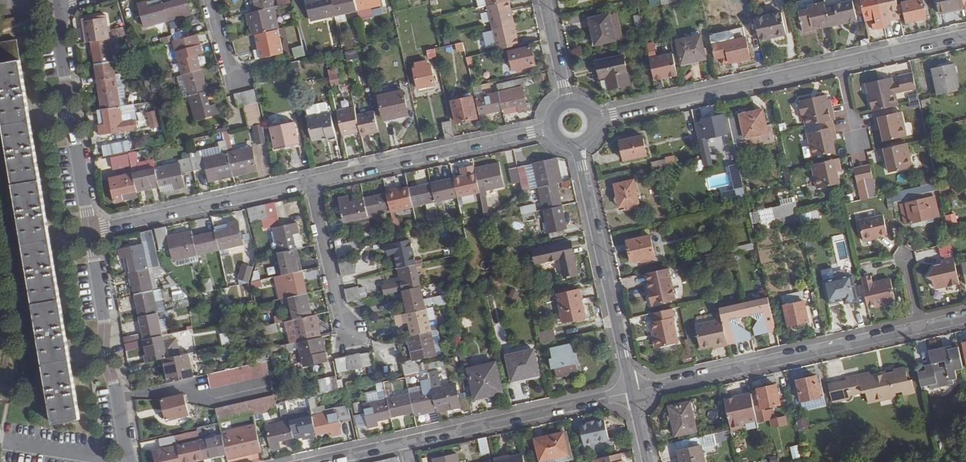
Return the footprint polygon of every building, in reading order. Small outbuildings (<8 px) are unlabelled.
[(147,2),(137,5),(144,28),(191,15),(187,0),(177,0),(177,1),(163,5),(149,8),(147,2)] [(147,2),(149,8),(163,5),(162,0),(155,0),(147,2)] [(258,50),(260,59),(283,54),(271,0),(250,0),(253,12),(246,14),(248,26),(253,25),(256,35),(260,34),(263,49),(258,50)] [(310,21),(335,16),(336,21),(346,19),(345,14),(357,11),(359,21),(372,18),(370,8),(380,6),(379,0),(327,0),(316,3),(315,0),(305,0),(310,21)] [(479,8),(487,6),(486,0),(477,0),(479,8)] [(864,19),(874,17),(875,23),(873,23),(874,29),(876,28),(876,29),(892,25),(889,13),(899,11),(896,0),(859,0),(864,19)] [(902,3),(907,22),(926,18),(922,0),(917,0),(902,3)] [(939,13),(965,8),(963,0),(936,0),(939,13)] [(509,1),(487,6),(492,25),(513,20),(509,1)] [(825,7),(829,26),(857,19),(852,1),(825,7)] [(820,28),(829,26),(825,7),(824,3),(807,6),(808,10),(798,12),(803,32),(812,30),(811,28),(820,26),(820,28)] [(482,24),(489,22),(486,12),(479,14),(482,24)] [(781,13),(754,19),(759,41),(768,39),(768,37),(786,33),(781,13)] [(609,14),(589,19),(595,45),(615,41),(609,14)] [(643,30),(639,15),(633,16),(637,31),(643,30)] [(107,17),(80,21),(84,43),(91,42),(110,39),(107,17)] [(514,25),(513,20),(492,25),(493,30),(514,25)] [(498,50),(519,46),(514,25),(493,30),(497,51),(498,50)] [(167,26),(156,29),(158,34),(169,31),(167,26)] [(110,30),(113,39),(127,35),(124,27),(110,30)] [(186,30),(172,34),(196,120),(219,114),(216,105),(210,107),(206,92),(207,91),(201,71),(200,70),(196,55),(202,53),(197,35),(188,37),(186,30)] [(292,49),(295,58),(305,56),(298,33),(291,35),(295,48),(292,49)] [(254,35),(258,50),(263,49),(260,34),(256,35),(254,35)] [(701,35),(670,42),(673,53),(676,66),(707,59),(701,35)] [(744,38),(711,45),(714,59),(720,58),(722,65),(749,59),(744,38)] [(110,39),(91,42),(94,65),(113,62),(110,39)] [(463,42),(455,44),(457,52),(465,51),(463,42)] [(653,42),(646,44),(654,79),(677,73),(676,66),(673,53),(656,57),(653,42)] [(531,47),(509,52),(514,70),(536,65),(531,47)] [(428,59),(436,57),(434,49),(426,51),(428,59)] [(500,58),(498,50),(497,51),(466,58),(468,66),(500,58)] [(623,56),(596,62),(600,78),(606,77),(608,89),(630,84),(623,56)] [(0,64),(0,112),(53,424),(80,420),(76,397),(66,337),(56,280),(45,213),(35,153),(26,98),(20,60),(0,64)] [(120,107),(113,62),(94,65),(98,89),(99,94),(101,110),(120,107)] [(413,69),(417,88),(434,85),(430,65),(425,66),(423,62),(415,64),(416,68),(413,69)] [(932,69),(938,96),(959,91),(954,64),(932,69)] [(326,72),(330,84),(338,82),(334,70),(326,72)] [(916,88),(913,73),(900,76),(901,83),(903,91),(916,88)] [(868,94),(872,112),(873,111),(887,108),(898,106),(895,92),(893,85),(892,78),(869,83),(871,93),(868,94)] [(522,79),(515,80),(517,88),(522,87),(524,86),(522,79)] [(473,87),(479,115),(503,110),(516,107),(518,112),(527,111),(522,87),(517,88),(515,80),(497,85),(499,92),(491,94),(489,84),(473,87)] [(893,85),(895,92),(903,91),(901,83),(893,85)] [(253,126),(262,124),(254,90),(234,95),(237,108),(244,106),(248,127),(253,126)] [(402,92),(379,97),(384,120),(407,115),(402,92)] [(803,117),(805,127),(818,124),(832,121),(834,120),(831,106),(827,107),(826,100),(825,95),(799,101),(800,102),(797,102),(800,118),(803,117)] [(472,97),(451,102),(456,124),(477,119),(472,97)] [(104,125),(98,126),(99,135),(102,157),(136,149),(132,121),(122,122),(121,114),(120,107),(101,110),(104,125)] [(516,107),(503,110),(504,116),(518,112),(516,107)] [(887,108),(873,111),(874,119),(889,116),(887,108)] [(378,131),(373,110),(355,114),(354,109),(336,113),(342,137),(351,135),(360,133),(360,135),(378,131)] [(155,110),(145,113),(150,129),(160,126),(155,110)] [(763,110),(728,118),(733,140),(735,152),(775,143),(771,125),(766,126),(763,110)] [(889,116),(874,119),(876,127),(880,126),(881,131),(884,142),(906,138),(901,113),(889,116)] [(330,114),(307,119),(312,142),(322,139),(321,137),(326,136),(327,139),(336,137),(330,114)] [(702,122),(694,124),(702,158),(702,162),(711,161),(707,139),(727,134),(723,115),(702,120),(702,122)] [(442,123),(446,140),(454,138),(450,121),(442,123)] [(832,121),(818,124),(819,130),(833,127),(832,121)] [(266,144),(262,124),(253,126),(258,145),(266,144)] [(299,147),(306,145),(301,124),(294,125),(299,147)] [(270,130),(275,152),(285,150),(291,148),(299,147),(294,125),(270,130)] [(833,127),(819,130),(807,133),(812,157),(833,153),(830,140),(830,136),(835,134),(833,127)] [(270,130),(265,131),(270,153),(275,152),(270,130)] [(176,135),(169,137),(171,144),(177,142),(176,135)] [(642,136),(620,141),(624,160),(647,155),(642,136)] [(150,184),(151,189),(159,187),(160,193),(184,187),(180,174),(207,168),(210,182),(256,171),(251,148),(233,152),(230,140),(218,143),(221,155),(205,159),(203,150),(190,153),(191,157),(178,160),(178,164),(140,172),(137,160),(130,162),(128,154),(106,159),(108,170),(131,165),(132,174),(109,179),(114,203),(138,197),(137,192),(136,187),(150,184)] [(727,141),(731,157),(736,157),(735,152),(733,140),(727,141)] [(906,144),(880,150),(881,158),(886,157),(887,162),(890,173),(912,168),(906,144)] [(667,166),(677,164),(675,156),(665,158),(666,159),(667,166)] [(736,157),(731,157),(735,175),(740,174),(736,157)] [(551,238),(564,235),(562,227),(559,213),(563,212),(556,184),(562,183),(557,159),(533,164),(551,238)] [(653,162),(654,169),(659,168),(667,166),(666,159),(653,162)] [(838,159),(811,165),(816,189),(838,185),(836,173),(835,168),(837,168),(839,167),(838,159)] [(394,211),(426,203),(435,202),(468,194),(469,200),(476,198),(479,209),(476,209),(479,223),(486,223),(480,196),(485,195),(485,190),(504,186),(498,163),(474,168),(475,174),(444,181),(445,185),(432,188),(419,191),(418,187),(387,194),(388,198),(375,200),(374,197),(364,199),(364,200),(350,203),(349,199),(349,196),(339,199),(344,222),(391,211),(395,230),(400,229),(398,218),(396,218),(394,211)] [(526,165),(509,169),(512,185),(521,183),(523,191),(531,189),(526,165)] [(870,165),(862,167),(865,182),(874,180),(870,165)] [(865,182),(862,167),(854,169),(858,184),(865,182)] [(808,189),(815,188),(813,179),(806,180),(808,189)] [(634,181),(614,185),(619,208),(624,207),(625,211),(639,208),(637,204),(639,203),(634,181)] [(937,183),(940,195),(949,192),(947,181),(937,183)] [(938,189),(937,183),(899,191),(900,198),(938,189)] [(151,189),(150,184),(136,187),(137,192),(151,189)] [(911,223),(933,218),(940,216),(936,197),(899,205),(904,225),(911,223)] [(280,225),(276,203),(248,209),(251,222),(269,218),(271,227),(280,225)] [(754,217),(756,223),(798,214),(795,203),(753,213),(754,217)] [(534,204),(520,207),(524,223),(535,220),(533,212),(536,212),(534,204)] [(436,207),(431,208),(434,225),(447,224),(445,214),(438,216),(436,207)] [(858,220),(863,240),(874,238),(874,236),(887,234),(883,215),(858,220)] [(934,223),(933,218),(911,223),(912,228),(934,223)] [(358,222),(362,233),(371,230),(367,219),(358,222)] [(165,227),(154,229),(158,248),(169,245),(173,260),(176,260),(197,255),(198,261),(200,270),(206,269),(203,254),(244,245),(239,221),(228,224),(229,230),(215,233),(215,232),(193,237),(191,232),(168,237),(165,227)] [(274,317),(276,323),(294,320),(299,342),(302,356),(304,366),(328,361),(322,336),(317,338),(315,330),(319,329),(315,314),(312,315),(309,316),(306,303),(309,302),(305,284),(302,284),(299,272),(296,259),(299,258),(297,248),(294,235),(299,233),(297,223),(274,228),(284,275),(287,287),(289,297),(291,308),(293,317),(285,315),(274,317)] [(213,227),(215,232),(215,233),(229,230),(228,224),(213,227)] [(151,230),(140,233),(142,242),(146,241),(152,268),(153,268),(155,277),(166,274),(159,266),(151,230)] [(302,247),(299,233),(294,235),(297,248),(302,247)] [(650,236),(627,241),(632,263),(654,257),(650,236)] [(425,309),(433,307),(445,305),(443,296),(423,300),(416,268),(423,266),(422,259),(414,260),(409,241),(387,246),(389,255),(395,254),(398,268),(402,267),(405,283),(401,283),(406,301),(409,300),(412,312),(408,313),(413,335),(407,337),(412,360),(402,362),(405,375),(458,363),(457,358),(447,360),(446,360),(419,366),(418,359),(436,355),(428,321),(425,309)] [(571,241),(533,250),(536,264),(560,259),(565,278),(578,275),(571,241)] [(732,254),(754,249),(753,244),(727,249),(729,255),(732,254)] [(163,359),(167,358),(162,336),(157,313),(152,291),(147,269),(142,245),(119,250),(121,259),(128,258),(131,273),(130,273),(143,334),(139,335),(139,334),(123,337),(126,351),(140,348),(139,341),(144,340),(146,349),(150,348),(152,361),(163,359)] [(336,249),(338,260),(351,258),(356,253),(355,246),(350,247),(349,246),(336,249)] [(197,255),(176,260),(177,266),(198,261),(197,255)] [(959,284),(953,256),(944,258),(940,265),(937,269),(933,267),(927,278),(932,281),(934,287),(945,285),(946,287),(959,284)] [(352,261),(339,263),(342,276),(355,273),(352,261)] [(277,276),(280,276),(277,266),(262,269),(264,279),(277,276)] [(252,269),(242,267),(239,278),(249,281),(252,269)] [(152,268),(147,269),(152,291),(158,290),(155,277),(153,268),(152,268)] [(668,269),(645,274),(649,289),(650,295),(648,295),(651,306),(675,300),(668,269)] [(251,282),(253,289),(262,287),(261,280),(260,280),(258,271),(254,271),(251,282)] [(230,274),(224,275),(226,287),(233,285),(230,274)] [(287,287),(284,275),(280,276),(277,276),(280,289),(287,287)] [(861,277),(867,306),(875,304),(876,307),(883,305),(886,308),(893,306),(896,302),(894,294),(892,292),(893,290),(891,278),(883,279),(881,282),(873,284),(872,282),(871,275),(861,277)] [(845,303),(857,301),(852,276),(823,282),(828,304),(844,300),(845,303)] [(210,279),(202,281),(205,293),(213,291),(210,279)] [(498,282),(485,285),(487,295),(500,292),(498,282)] [(358,287),(345,289),(348,303),(362,300),(358,287)] [(183,289),(171,292),(173,301),(185,298),(183,289)] [(579,291),(558,295),(564,322),(585,317),(579,291)] [(283,310),(291,308),(289,297),(281,299),(283,310)] [(768,299),(768,297),(744,302),(747,315),(750,314),(758,319),(753,327),(755,335),(775,331),(768,299)] [(747,315),(744,302),(720,308),(722,320),(728,345),(746,341),(744,328),(738,324),(742,316),(747,315)] [(804,302),(784,306),(788,326),(808,322),(804,302)] [(436,319),(433,307),(425,309),(428,321),(436,319)] [(671,309),(651,313),(653,323),(651,323),(653,332),(655,337),(653,340),(654,346),(657,348),(678,343),(672,318),(673,318),(671,309)] [(157,313),(162,336),(166,335),(162,316),(161,312),(157,313)] [(714,348),(728,345),(722,320),(695,326),(700,349),(713,346),(714,348)] [(276,323),(262,327),(263,335),(278,331),(276,323)] [(746,341),(752,339),(750,333),(744,328),(746,341)] [(192,329),(175,333),(177,343),(194,340),(192,329)] [(596,330),(577,335),(578,343),(598,338),(596,330)] [(552,332),(537,336),(539,344),(554,340),(552,332)] [(253,349),(263,347),(261,336),(251,339),(253,349)] [(297,351),(295,343),(286,345),(288,351),(288,352),(297,351)] [(268,355),(288,351),(286,345),(267,349),(268,355)] [(571,345),(551,349),(553,359),(550,359),(552,368),(555,368),(558,378),(577,373),(575,363),(578,362),(576,354),(573,354),(571,345)] [(926,371),(918,373),(921,388),(929,386),(930,389),(954,384),(953,380),(957,379),(955,370),(963,369),(959,347),(948,350),(948,347),(929,352),(931,364),(933,369),(926,371)] [(534,350),(506,357),(512,381),(540,374),(534,350)] [(370,352),(336,359),(338,371),(373,364),(370,352)] [(168,383),(193,377),(188,353),(167,358),(163,359),(168,383)] [(256,363),(267,361),(265,355),(255,357),(256,363)] [(211,387),(270,375),(267,361),(256,363),(209,374),(211,387)] [(496,363),(469,369),(476,399),(503,392),(496,363)] [(859,378),(828,385),(832,403),(849,399),(850,396),(854,387),(860,385),(862,393),(865,392),(868,403),(896,397),(895,393),(902,392),(903,395),(915,393),(912,380),(908,381),(905,367),(893,370),(894,372),(886,374),(886,372),(871,375),(870,373),(858,375),(859,378)] [(383,383),(376,384),(379,397),(382,396),(383,400),(364,405),(370,428),(378,426),(377,421),(391,418),(391,417),(423,410),(423,411),(436,409),(437,412),(452,409),(461,408),(455,384),(441,387),(437,370),(418,374),(422,391),(387,399),(383,383)] [(817,376),(797,381),(801,402),(821,397),(817,376)] [(329,379),(332,391),(339,390),(337,378),(329,379)] [(757,390),(750,392),(750,395),(756,420),(756,422),(757,425),(775,420),(772,409),(763,411),(760,412),(759,409),(762,408),(780,405),(776,385),(757,390)] [(850,396),(862,393),(860,385),(854,387),(850,396)] [(183,395),(162,400),(167,421),(188,415),(185,403),(183,395)] [(742,428),(743,425),(745,422),(756,420),(750,395),(725,400),(731,429),(731,430),(742,428)] [(216,409),(219,423),(278,409),(275,396),(216,409)] [(330,430),(331,433),(332,436),(342,434),(339,421),(350,419),(347,405),(335,408),(335,407),(326,409),(325,405),(317,406),(315,398),(309,399),(312,416),(266,427),(271,449),(280,447),(279,441),(294,438),(294,439),(303,438),(303,439),(317,436),(316,433),(330,430)] [(471,411),(468,398),(461,399),(464,412),(471,411)] [(354,413),(362,411),(359,401),(352,404),(354,413)] [(296,402),(286,404),(287,407),(281,408),(282,415),(289,414),(288,411),(298,409),(296,402)] [(690,402),(669,407),(675,436),(697,432),(690,402)] [(811,429),(808,419),(798,421),(800,431),(811,429)] [(578,425),(582,445),(607,439),(603,420),(594,422),(587,424),(578,425)] [(226,454),(227,459),(262,451),(256,425),(221,433),(222,436),(154,451),(156,461),(191,461),(226,454)] [(197,431),(159,440),(161,447),(177,443),(177,441),(199,436),(197,431)] [(563,433),(568,454),(540,461),(563,461),(574,460),(568,432),(563,433)] [(568,454),(563,433),(535,440),(540,461),(568,454)] [(490,453),(486,437),(478,439),(482,455),(490,453)] [(797,445),(789,447),(792,459),(800,457),(797,445)] [(682,461),(705,461),(701,447),(678,452),(680,460),(682,460),(682,461)] [(620,453),(600,458),(600,461),(623,461),(623,460),(621,461),(620,453)]
